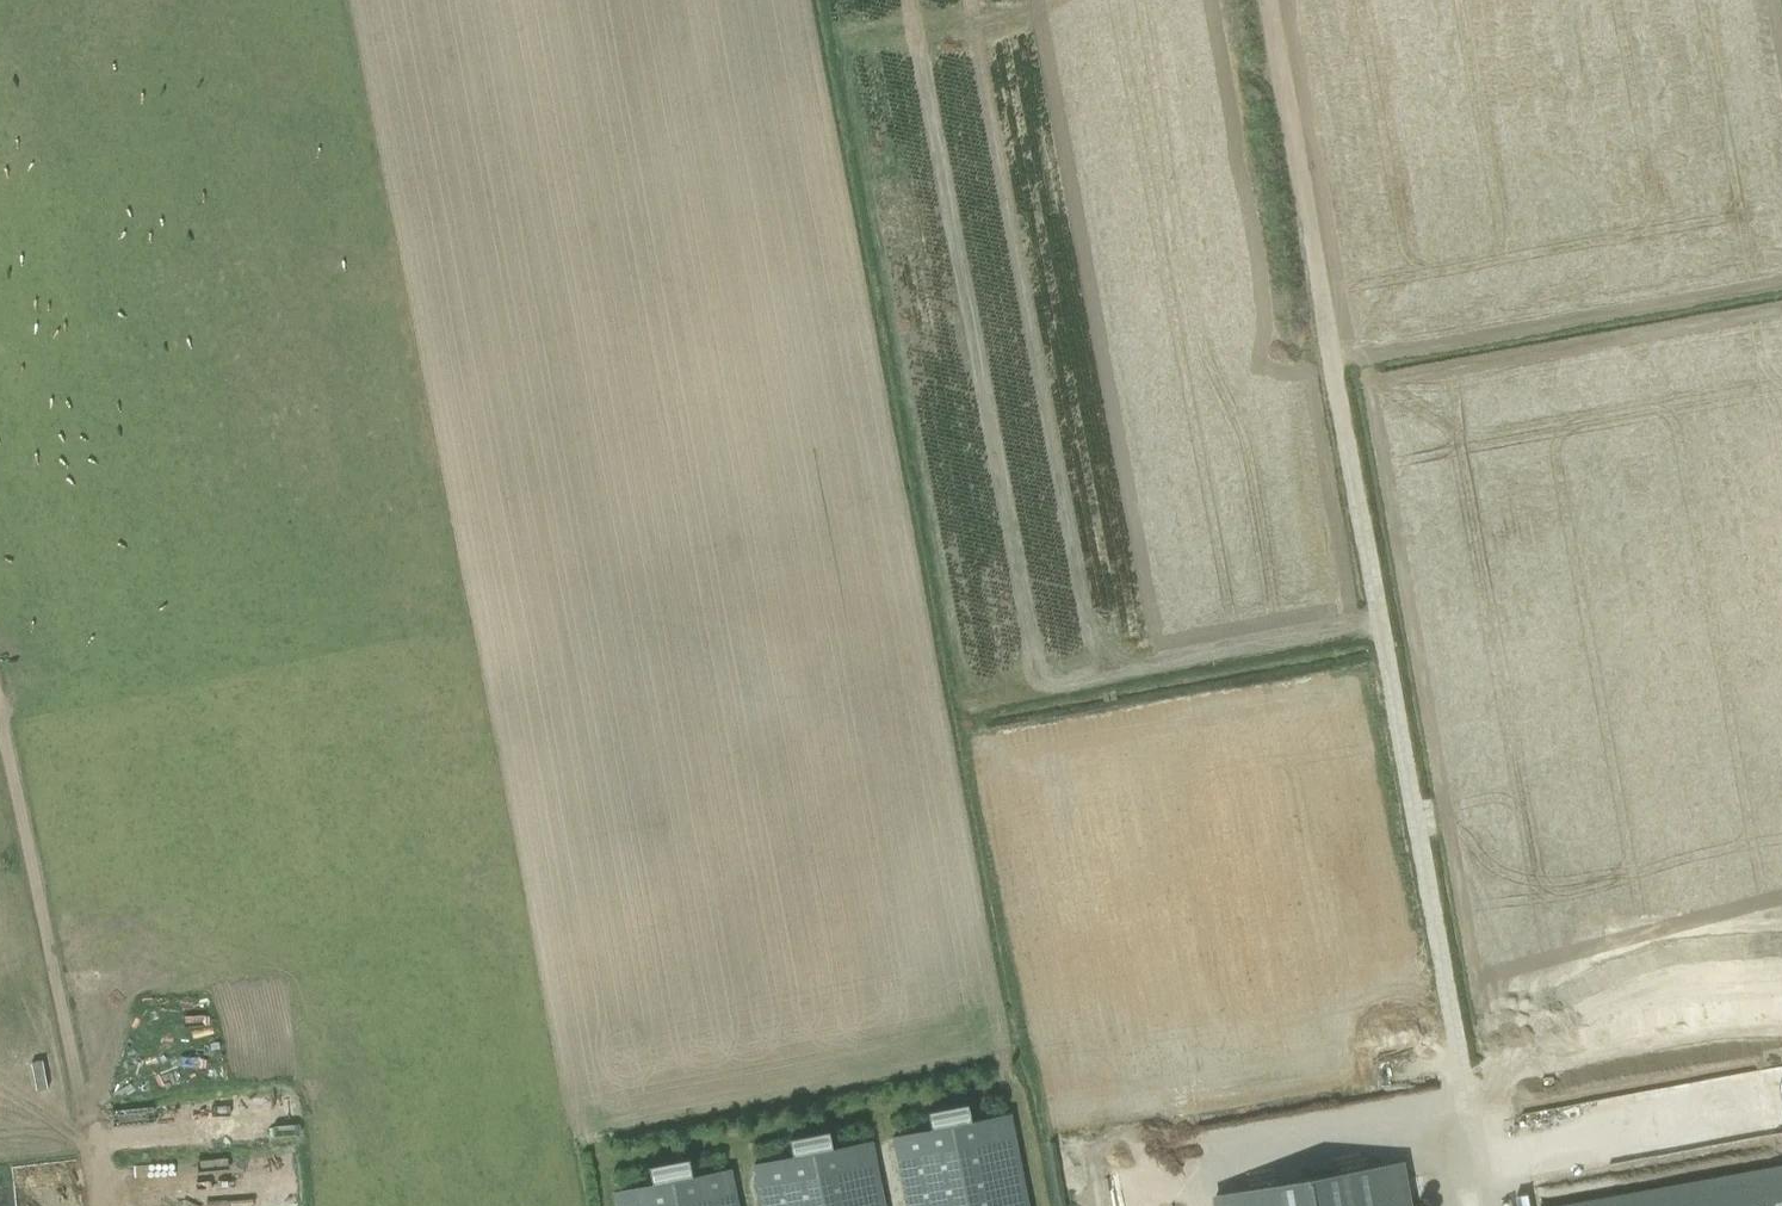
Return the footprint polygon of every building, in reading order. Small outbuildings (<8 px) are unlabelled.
[(892,1139),(905,1205),(1028,1205),(1010,1115),(986,1120),(971,1123),(931,1131),(892,1139)] [(872,1143),(847,1148),(832,1150),(793,1158),(753,1166),(761,1205),(884,1205),(872,1143)] [(1399,1163),(1215,1196),(1217,1205),(1406,1205),(1399,1163)] [(612,1194),(615,1205),(739,1205),(732,1170),(692,1178),(653,1186),(638,1189),(612,1194)] [(1720,1192),(1640,1205),(1723,1205),(1720,1192)]
